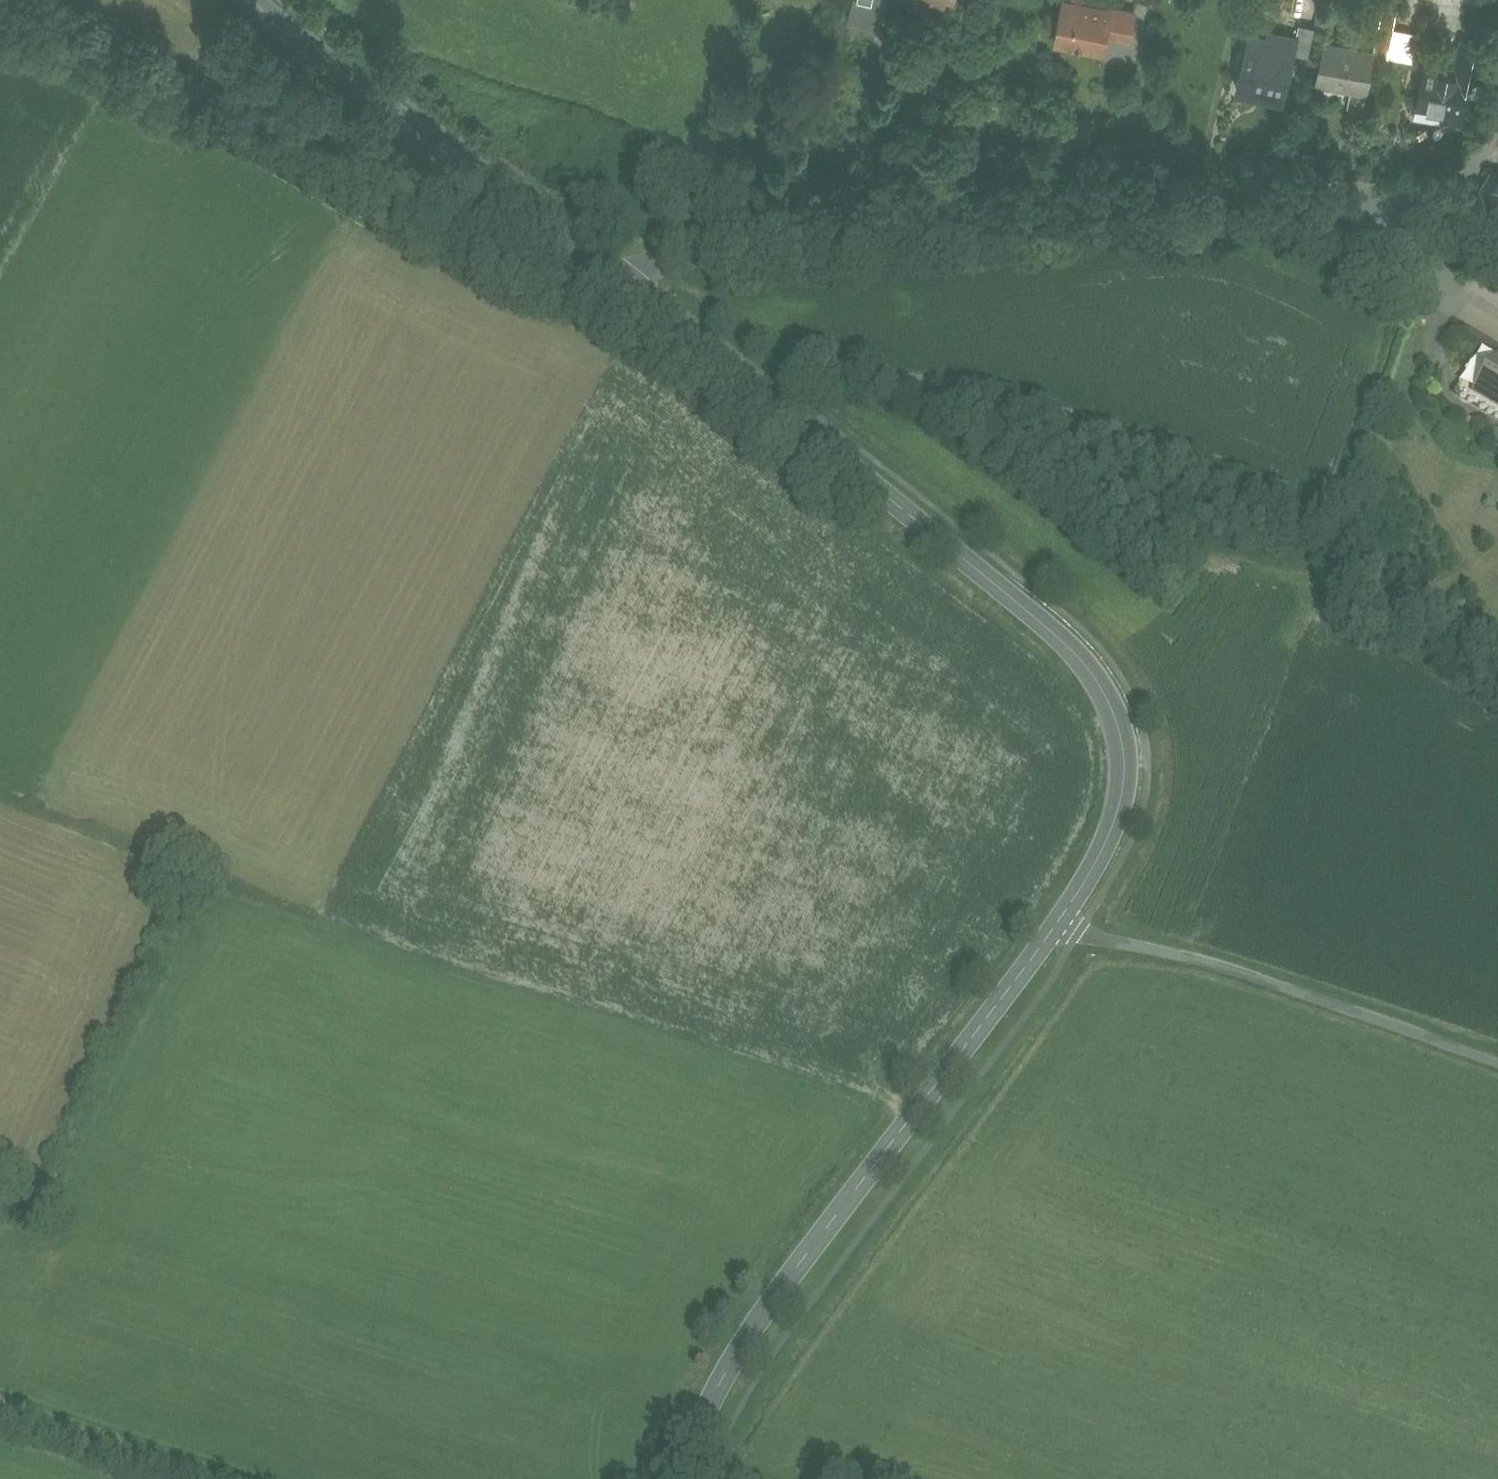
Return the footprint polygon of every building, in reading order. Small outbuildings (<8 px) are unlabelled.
[(845,12),(882,21),(887,0),(848,0),(845,12)] [(1132,0),(1061,0),(1055,35),(1106,45),(1109,27),(1132,31),(1138,1),(1132,0)] [(1395,23),(1400,0),(1383,0),(1374,41),(1377,42),(1377,46),(1389,49),(1395,23)] [(1300,14),(1298,25),(1301,26),(1299,38),(1310,40),(1315,17),(1300,14)] [(1250,23),(1236,84),(1285,95),(1299,38),(1301,26),(1298,25),(1269,19),(1267,27),(1250,23)] [(1420,28),(1395,23),(1389,49),(1414,54),(1420,28)] [(1425,59),(1415,111),(1465,121),(1472,85),(1480,86),(1489,37),(1457,31),(1451,64),(1425,59)] [(1326,32),(1316,77),(1337,82),(1334,95),(1365,101),(1377,46),(1377,42),(1374,41),(1326,32)] [(1426,142),(1414,150),(1420,159),(1432,151),(1426,142)] [(1497,238),(1497,168),(1496,167),(1465,217),(1497,238)] [(1497,380),(1497,361),(1488,355),(1465,392),(1484,403),(1497,380)] [(1484,403),(1481,408),(1497,419),(1497,380),(1484,403)]
